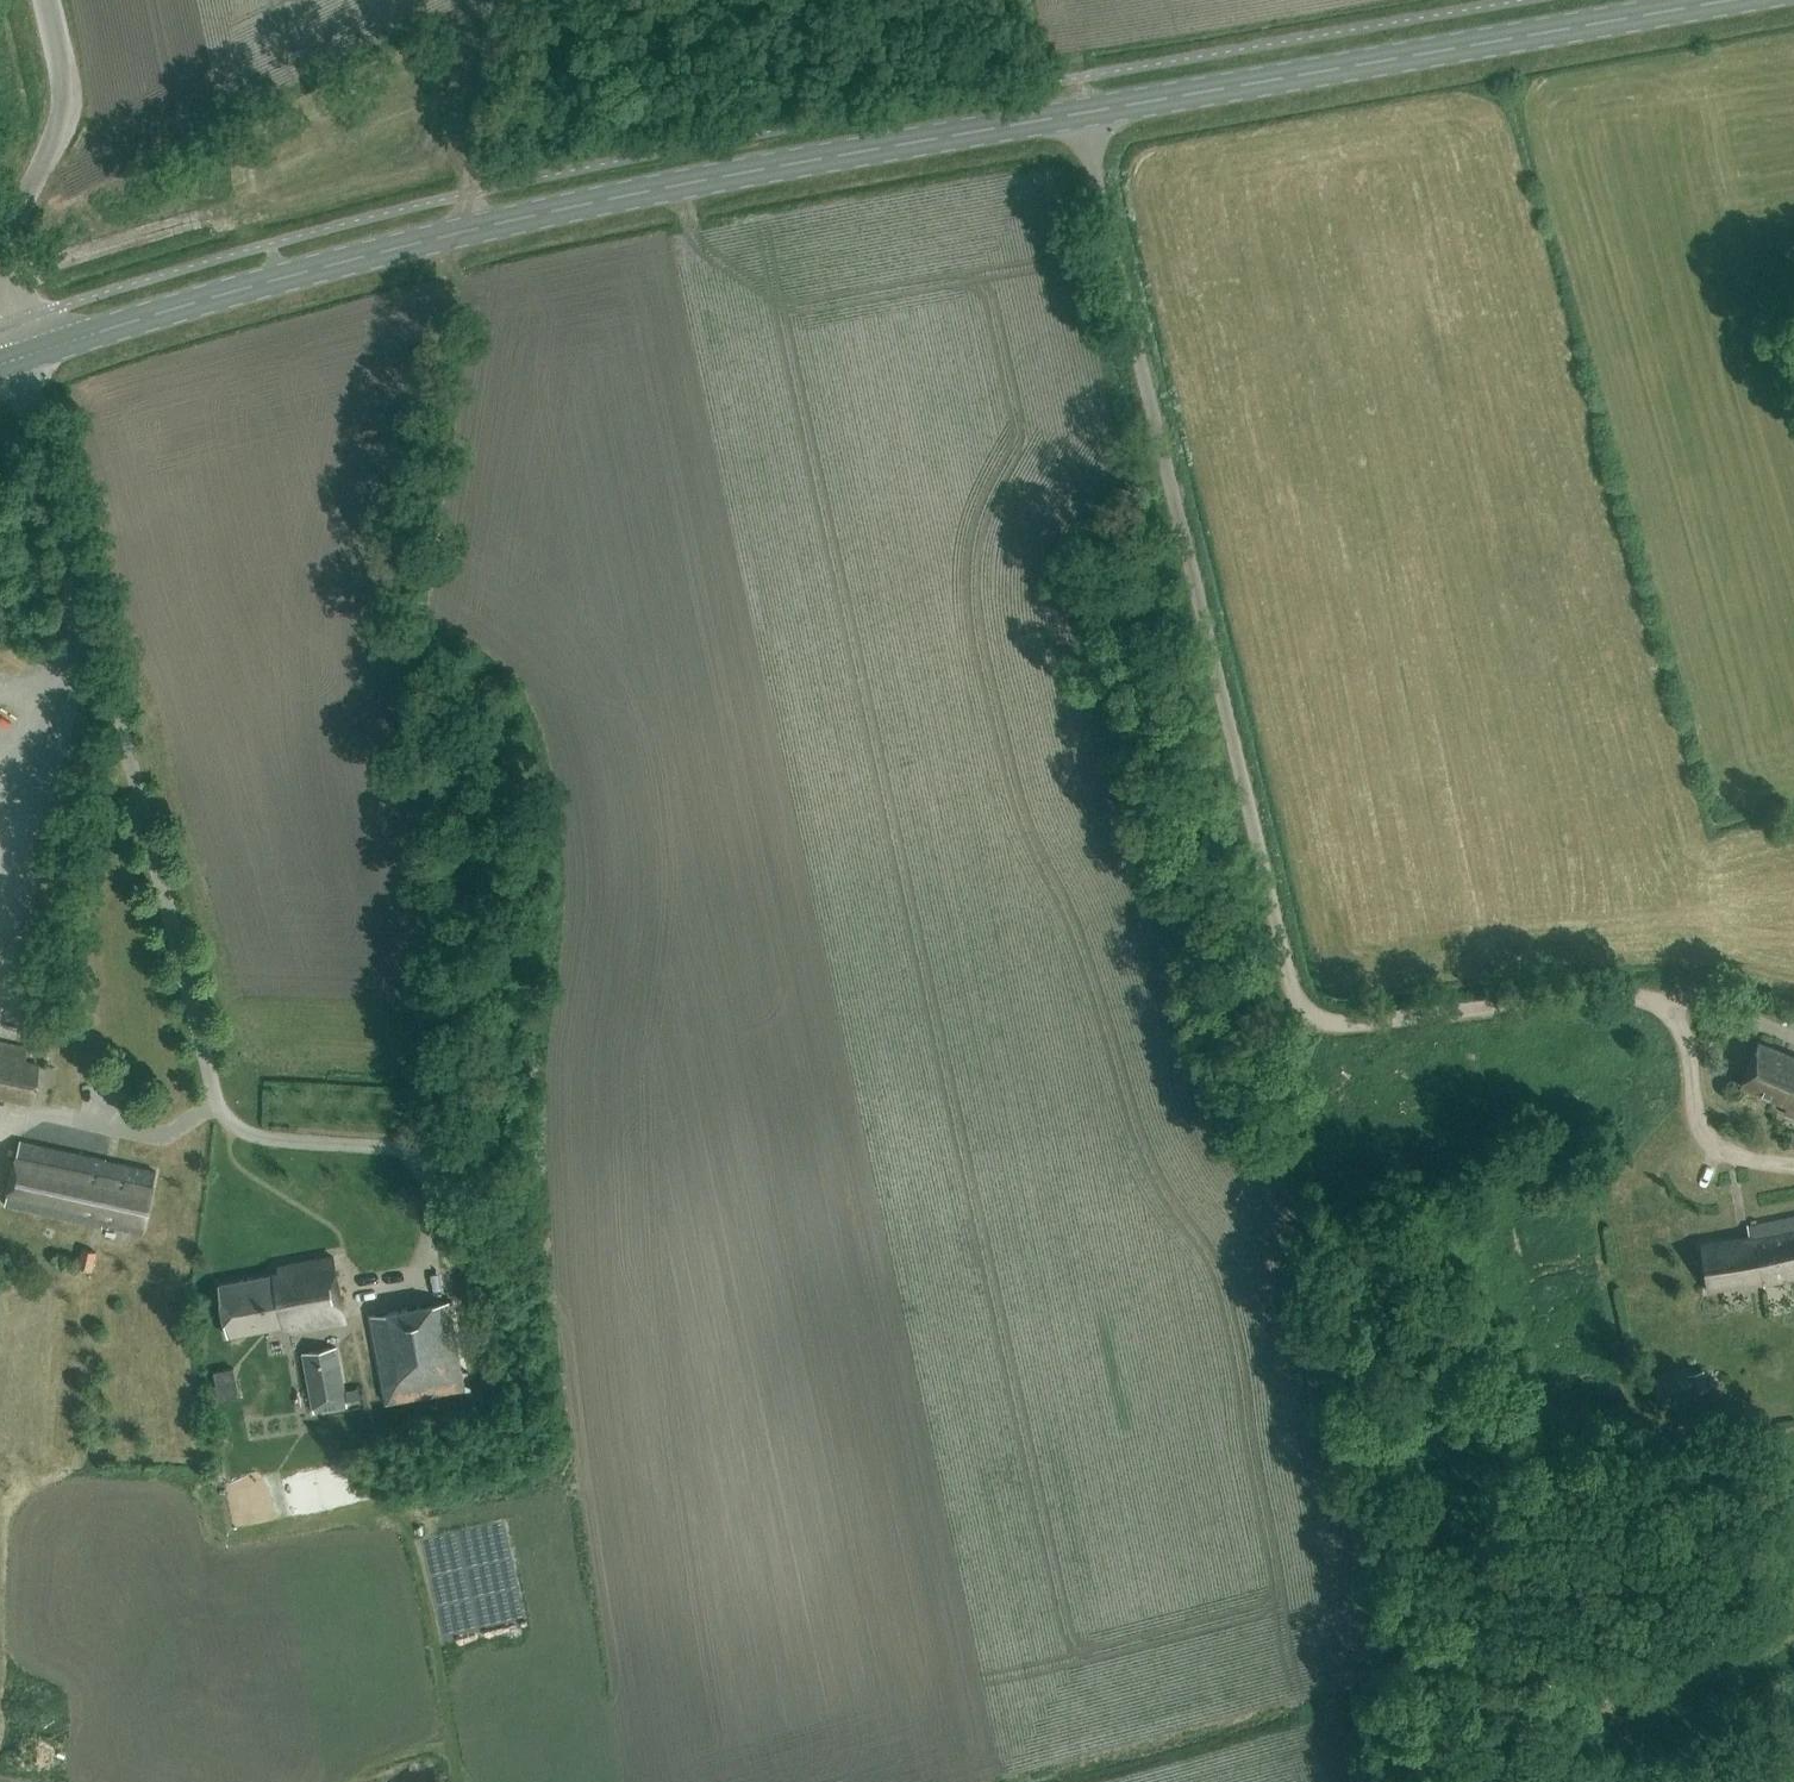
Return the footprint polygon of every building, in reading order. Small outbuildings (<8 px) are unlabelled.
[(31,1035),(28,1047),(0,1041),(0,1097),(43,1106),(51,1068),(47,1067),(52,1040),(31,1035)] [(1759,1042),(1741,1086),(1788,1105),(1785,1113),(1793,1117),(1793,1057),(1759,1042)] [(111,1160),(20,1141),(6,1204),(103,1225),(104,1222),(144,1231),(156,1171),(110,1162),(111,1160)] [(1748,1226),(1749,1237),(1701,1244),(1708,1291),(1729,1288),(1764,1283),(1764,1286),(1793,1280),(1793,1217),(1748,1226)] [(346,1321),(333,1256),(279,1266),(281,1273),(219,1285),(228,1335),(290,1324),(291,1331),(346,1321)] [(466,1388),(450,1301),(371,1315),(387,1403),(466,1388)] [(346,1407),(337,1349),(304,1354),(313,1413),(346,1407)] [(1685,1376),(1683,1369),(1650,1376),(1656,1405),(1689,1398),(1688,1393),(1704,1390),(1700,1372),(1685,1376)]
